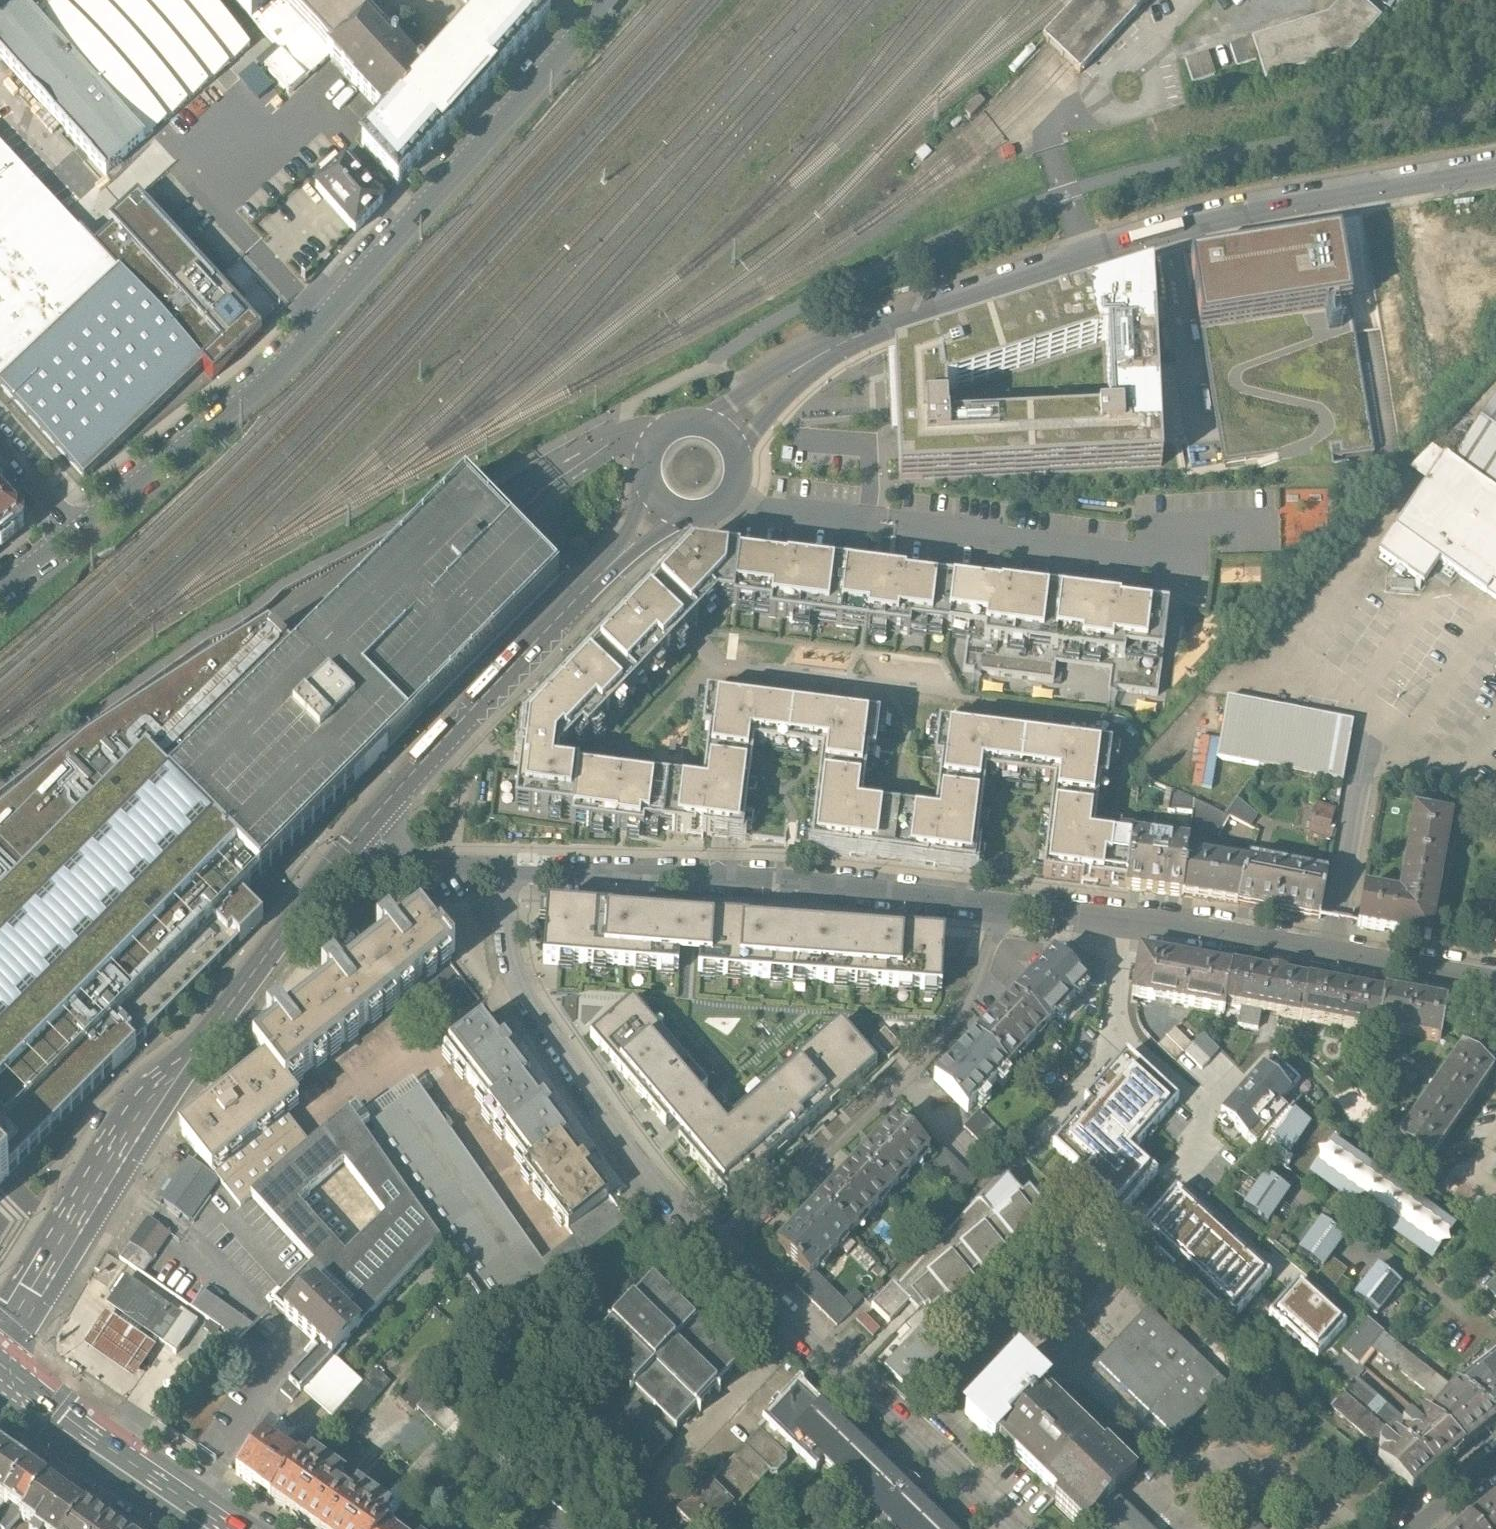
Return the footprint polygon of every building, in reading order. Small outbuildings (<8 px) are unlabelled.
[(117,172),(257,47),(218,0),(10,0),(0,9),(0,48),(117,172)] [(256,20),(277,0),(238,0),(256,20)] [(264,66),(293,98),(337,54),(311,25),(288,0),(277,0),(256,20),(282,49),(264,66)] [(337,54),(380,14),(366,0),(288,0),(311,25),(337,54)] [(337,54),(393,115),(367,145),(404,181),(472,105),(564,1),(562,0),(498,0),(487,12),(433,71),(380,14),(337,54)] [(487,12),(498,0),(475,0),(487,12)] [(1044,41),(1054,50),(1068,64),(1082,77),(1154,0),(1082,0),(1044,41)] [(1266,30),(1274,53),(1279,70),(1364,41),(1394,10),(1383,0),(1349,0),(1342,7),(1266,30)] [(1266,30),(1242,38),(1251,61),(1274,53),(1266,30)] [(1222,45),(1197,52),(1204,76),(1229,68),(1222,45)] [(12,381),(134,269),(102,233),(0,125),(0,368),(12,381)] [(389,199),(346,154),(317,182),(360,227),(389,199)] [(134,269),(211,354),(223,367),(267,327),(144,193),(102,233),(134,269)] [(1340,241),(1190,266),(1223,464),(1277,455),(1279,465),(1332,456),(1333,464),(1348,461),(1349,464),(1403,455),(1381,326),(1368,328),(1355,330),(1340,241)] [(90,465),(211,354),(134,269),(12,381),(90,465)] [(1162,466),(1152,274),(895,357),(900,479),(1162,466)] [(1495,496),(1495,397),(1450,465),(1495,496)] [(1410,480),(1421,463),(1410,456),(1399,473),(1410,480)] [(1450,465),(1441,459),(1393,531),(1484,592),(1490,583),(1495,587),(1495,496),(1450,465)] [(0,484),(0,541),(8,535),(24,522),(24,510),(0,484)] [(317,637),(297,658),(171,785),(263,876),(564,571),(549,556),(542,563),(519,541),(494,516),(478,500),(471,494),(465,487),(455,497),(420,533),(317,637)] [(703,609),(726,586),(730,551),(718,550),(693,547),(673,567),(601,639),(534,705),(517,722),(513,764),(507,808),(611,819),(700,829),(745,835),(750,796),(756,746),(768,748),(801,751),(816,753),(805,846),(839,850),(941,861),(969,864),(978,765),(1001,767),(1036,771),(1051,772),(1044,870),(1070,873),(1120,881),(1127,834),(1091,829),(1101,739),(939,721),(932,809),(856,800),(865,714),(708,696),(698,780),(550,765),(552,753),(703,609)] [(799,559),(730,551),(726,586),(703,609),(1164,657),(1171,602),(1081,591),(979,579),(885,569),(799,559)] [(297,658),(269,630),(87,746),(0,819),(0,1186),(264,921),(241,898),(249,889),(260,878),(263,876),(171,785),(297,658)] [(1354,724),(1229,702),(1219,761),(1344,783),(1354,724)] [(1260,817),(1238,800),(1225,817),(1195,801),(1192,824),(1219,838),(1230,819),(1251,828),(1260,817)] [(1337,810),(1318,803),(1307,835),(1331,843),(1335,832),(1330,830),(1337,810)] [(1455,815),(1416,809),(1402,894),(1367,888),(1361,926),(1397,932),(1433,939),(1449,850),(1455,815)] [(1128,890),(1184,897),(1188,854),(1189,843),(1134,836),(1128,890)] [(1184,897),(1239,905),(1252,863),(1188,854),(1184,897)] [(1319,920),(1329,877),(1252,863),(1239,905),(1319,920)] [(543,911),(539,985),(939,1014),(946,936),(902,933),(840,927),(775,922),(703,918),(627,914),(571,911),(543,911)] [(269,1066),(286,1087),(405,993),(445,960),(455,953),(440,934),(437,936),(419,915),(397,933),(389,923),(377,932),(382,938),(385,936),(388,941),(342,977),(333,967),(322,976),(327,982),(328,981),(332,985),(287,1021),(278,1011),(266,1020),(271,1026),(274,1024),(277,1028),(253,1047),(269,1066)] [(1071,944),(1057,958),(1087,987),(1106,990),(1109,966),(1091,964),(1071,944)] [(1225,1012),(1226,1006),(1233,967),(1141,951),(1133,996),(1225,1012)] [(1053,954),(1013,996),(1047,1028),(1087,987),(1057,958),(1053,954)] [(445,960),(405,993),(449,1049),(485,1021),(491,1016),(445,960)] [(1270,1014),(1303,1020),(1310,981),(1276,975),(1233,967),(1226,1006),(1270,1014)] [(1387,995),(1310,981),(1303,1020),(1380,1033),(1381,1030),(1387,995)] [(1388,991),(1387,995),(1381,1030),(1443,1041),(1450,1002),(1388,991)] [(1013,996),(973,1037),(1007,1070),(1047,1028),(1013,996)] [(714,1101),(626,1001),(584,1037),(598,1053),(645,1106),(723,1195),(794,1133),(858,1078),(873,1064),(836,1021),(727,1116),(714,1101)] [(530,1077),(485,1021),(449,1049),(445,1053),(489,1108),(484,1112),(528,1167),(523,1171),(568,1227),(608,1195),(565,1140),(569,1136),(525,1081),(530,1077)] [(1175,1029),(1159,1046),(1177,1063),(1185,1054),(1203,1071),(1211,1062),(1206,1057),(1214,1048),(1202,1037),(1193,1046),(1175,1029)] [(968,1111),(1007,1070),(973,1037),(934,1079),(968,1111)] [(1105,1209),(1117,1219),(1158,1173),(1131,1149),(1135,1145),(1137,1147),(1146,1137),(1143,1134),(1150,1127),(1153,1130),(1178,1101),(1126,1055),(1084,1102),(1089,1106),(1053,1146),(1077,1168),(1069,1177),(1087,1193),(1094,1186),(1112,1202),(1105,1209)] [(1300,1082),(1274,1057),(1221,1115),(1256,1147),(1288,1113),(1279,1104),(1300,1082)] [(284,1114),(298,1102),(286,1087),(269,1066),(221,1104),(217,1100),(207,1107),(211,1112),(183,1134),(212,1170),(284,1114)] [(1449,1067),(1425,1104),(1463,1129),(1488,1090),(1449,1067)] [(496,1319),(628,1221),(608,1195),(568,1227),(573,1234),(542,1258),(413,1079),(362,1116),(356,1108),(347,1115),(440,1242),(463,1272),(483,1301),(496,1319)] [(1430,1176),(1463,1129),(1425,1104),(1394,1151),(1430,1176)] [(1011,1139),(979,1109),(964,1125),(996,1155),(1011,1139)] [(1307,1125),(1288,1113),(1256,1147),(1287,1170),(1294,1160),(1280,1151),(1282,1148),(1288,1153),(1307,1125)] [(240,1206),(252,1195),(310,1147),(284,1114),(212,1170),(240,1206)] [(315,1285),(359,1328),(440,1242),(347,1115),(310,1147),(252,1195),(314,1264),(275,1303),(281,1309),(285,1313),(315,1285)] [(896,1121),(856,1163),(889,1194),(929,1153),(896,1121)] [(1458,1225),(1335,1141),(1311,1175),(1434,1260),(1458,1225)] [(978,1179),(945,1146),(928,1163),(962,1195),(978,1179)] [(216,1182),(189,1161),(171,1186),(161,1200),(189,1220),(216,1182)] [(856,1163),(816,1204),(849,1236),(889,1194),(856,1163)] [(1004,1174),(978,1201),(995,1217),(1024,1193),(1004,1174)] [(1290,1192),(1265,1175),(1244,1206),(1268,1223),(1290,1192)] [(1024,1193),(995,1217),(978,1201),(896,1287),(910,1300),(918,1310),(923,1305),(925,1306),(929,1302),(932,1306),(945,1295),(954,1305),(979,1285),(970,1274),(979,1267),(988,1278),(1012,1257),(1003,1246),(1012,1239),(1022,1249),(1046,1229),(1035,1217),(1047,1207),(1030,1187),(1024,1193)] [(1189,1269),(1223,1231),(1176,1189),(1142,1227),(1153,1238),(1147,1245),(1174,1269),(1180,1261),(1189,1269)] [(814,1272),(849,1236),(816,1204),(776,1245),(808,1275),(809,1277),(814,1272)] [(172,1235),(148,1218),(130,1244),(153,1260),(172,1235)] [(1322,1220),(1299,1250),(1323,1267),(1331,1257),(1345,1237),(1322,1220)] [(1271,1274),(1223,1231),(1189,1269),(1199,1278),(1192,1285),(1219,1309),(1226,1301),(1237,1312),(1271,1274)] [(141,1274),(153,1260),(130,1244),(119,1259),(141,1274)] [(1347,1269),(1331,1257),(1323,1267),(1316,1276),(1333,1288),(1347,1269)] [(1402,1283),(1378,1264),(1355,1294),(1378,1312),(1402,1283)] [(808,1275),(798,1286),(838,1325),(853,1309),(814,1272),(809,1277),(808,1275)] [(1487,1286),(1495,1296),(1495,1278),(1487,1286)] [(126,1314),(120,1323),(138,1335),(144,1327),(161,1339),(178,1314),(129,1280),(112,1305),(126,1314)] [(1298,1280),(1269,1313),(1285,1327),(1289,1323),(1305,1337),(1301,1341),(1317,1355),(1346,1321),(1298,1280)] [(893,1284),(873,1305),(890,1321),(910,1300),(896,1287),(893,1284)] [(342,1346),(359,1328),(315,1285),(285,1313),(321,1347),(332,1357),(342,1346)] [(652,1287),(589,1352),(610,1373),(582,1402),(649,1468),(672,1444),(667,1439),(736,1369),(652,1287)] [(255,1324),(203,1290),(191,1308),(220,1328),(239,1339),(255,1324)] [(414,1411),(416,1408),(430,1394),(496,1319),(483,1301),(399,1397),(414,1411)] [(1226,1383),(1148,1309),(1114,1345),(1098,1362),(1176,1436),(1226,1383)] [(181,1310),(178,1314),(161,1339),(159,1342),(175,1353),(198,1322),(181,1310)] [(156,1347),(138,1335),(120,1323),(107,1314),(97,1328),(84,1346),(134,1380),(146,1363),(156,1347)] [(1368,1320),(1344,1350),(1361,1364),(1374,1347),(1441,1400),(1452,1386),(1368,1320)] [(919,1330),(885,1367),(907,1389),(942,1351),(919,1330)] [(235,1344),(217,1332),(206,1348),(221,1358),(235,1344)] [(321,1347),(280,1390),(293,1401),(304,1389),(335,1416),(364,1383),(337,1360),(346,1350),(342,1346),(332,1357),(321,1347)] [(999,1444),(1046,1395),(1050,1391),(1017,1360),(961,1419),(994,1450),(999,1444)] [(1456,1389),(1495,1420),(1495,1360),(1456,1389)] [(389,1383),(376,1369),(364,1383),(335,1416),(321,1431),(339,1442),(389,1383)] [(1332,1409),(1379,1449),(1384,1444),(1388,1447),(1395,1439),(1401,1444),(1408,1436),(1404,1431),(1410,1424),(1359,1379),(1332,1409)] [(917,1492),(915,1494),(905,1484),(907,1482),(851,1429),(846,1434),(798,1388),(769,1419),(795,1443),(819,1465),(823,1461),(878,1513),(881,1511),(891,1520),(888,1523),(895,1528),(957,1528),(917,1492)] [(1429,1420),(1465,1449),(1495,1425),(1495,1420),(1456,1389),(1429,1420)] [(395,1486),(411,1501),(473,1434),(430,1394),(416,1408),(444,1434),(395,1486)] [(1092,1523),(1116,1498),(1137,1475),(1107,1447),(1105,1450),(1046,1395),(999,1444),(1058,1499),(1055,1502),(1083,1528),(1086,1528),(1092,1523)] [(1408,1436),(1401,1444),(1436,1474),(1465,1449),(1429,1420),(1425,1416),(1421,1422),(1417,1418),(1411,1425),(1410,1424),(1404,1431),(1408,1436)] [(757,1427),(760,1431),(785,1454),(795,1443),(769,1419),(767,1417),(757,1427)] [(237,1474),(270,1498),(297,1462),(277,1448),(286,1439),(270,1428),(237,1474)] [(787,1456),(785,1454),(760,1431),(745,1447),(769,1470),(771,1472),(777,1472),(786,1463),(787,1456)] [(20,1498),(44,1463),(4,1436),(0,1442),(0,1484),(20,1498)] [(1413,1495),(1436,1474),(1401,1444),(1395,1439),(1388,1447),(1384,1444),(1379,1449),(1378,1451),(1384,1458),(1378,1465),(1413,1495)] [(745,1447),(736,1457),(760,1479),(769,1470),(745,1447)] [(315,1528),(319,1528),(357,1484),(312,1456),(306,1464),(298,1459),(297,1462),(270,1498),(315,1528)] [(761,1480),(760,1479),(736,1457),(710,1484),(732,1505),(735,1507),(761,1480)] [(38,1509),(41,1512),(64,1477),(44,1463),(20,1498),(29,1504),(38,1509)] [(61,1528),(82,1528),(100,1502),(64,1477),(41,1512),(39,1514),(49,1521),(61,1528)] [(357,1484),(319,1528),(388,1528),(390,1527),(401,1512),(357,1484)] [(676,1515),(691,1528),(709,1528),(732,1505),(710,1484),(690,1505),(687,1502),(676,1515)] [(1116,1498),(1092,1523),(1098,1528),(1149,1528),(1116,1498)] [(1469,1523),(1474,1528),(1495,1528),(1495,1500),(1469,1523)] [(100,1502),(82,1528),(139,1528),(100,1502)] [(38,1509),(29,1504),(24,1509),(22,1507),(5,1526),(1,1523),(0,1524),(0,1528),(19,1528),(38,1509)] [(579,1518),(572,1528),(594,1528),(579,1518)] [(49,1521),(43,1528),(45,1528),(61,1528),(49,1521)]
